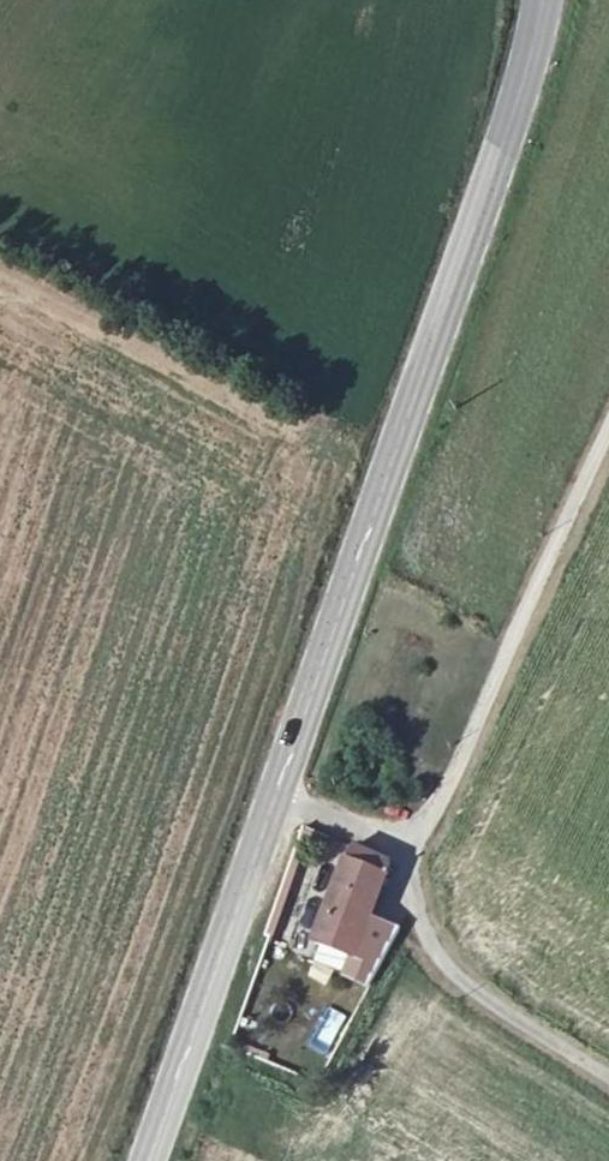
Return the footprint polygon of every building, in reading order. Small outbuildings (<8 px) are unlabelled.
[(319,941),(356,958),(391,864),(354,847),(319,941)] [(307,1046),(331,1055),(347,1013),(323,1004),(307,1046)]
